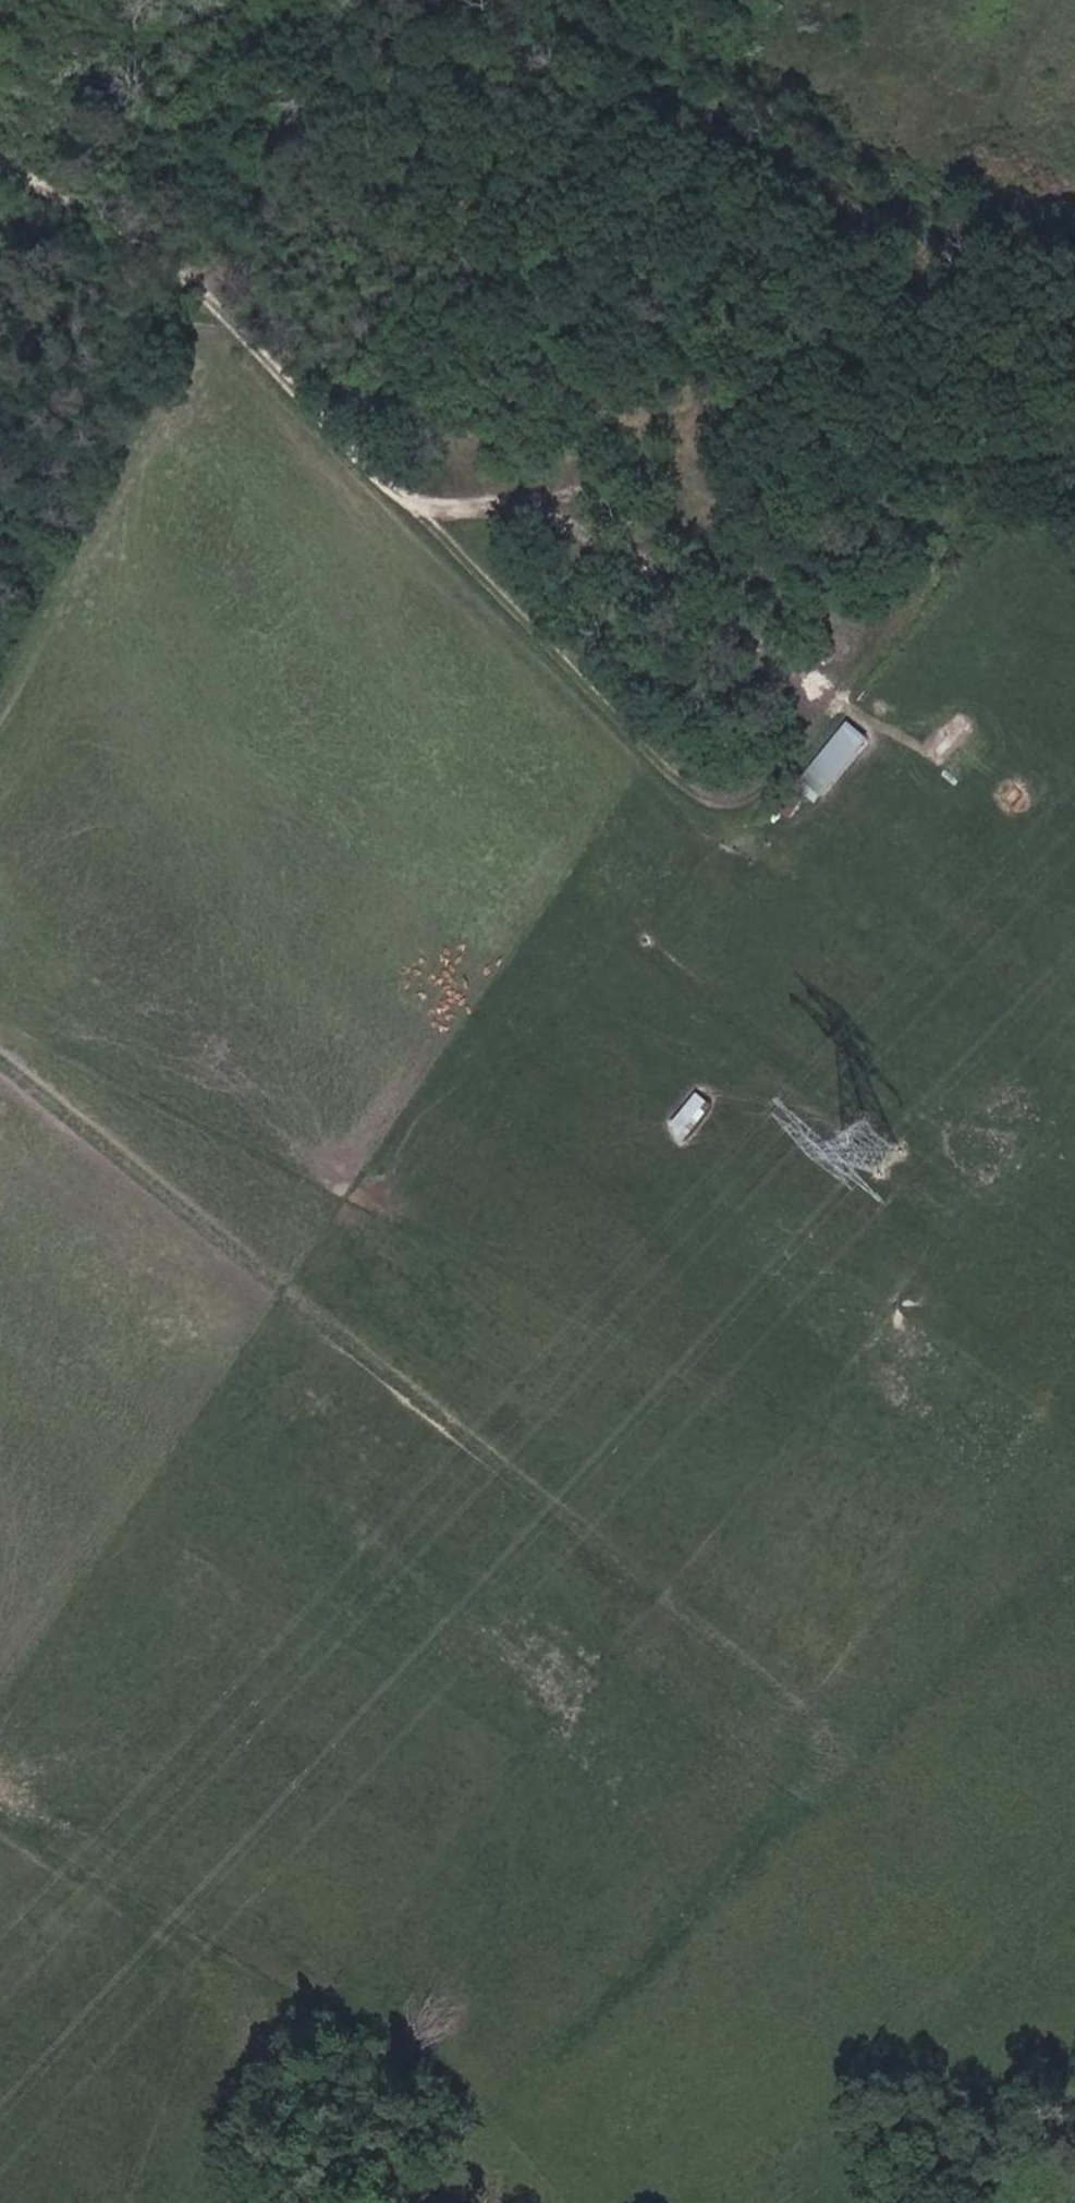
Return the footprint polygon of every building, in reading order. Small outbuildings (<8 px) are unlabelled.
[(960,714),(931,747),(950,763),(978,730),(960,714)] [(849,718),(805,773),(828,791),(872,735),(849,718)] [(695,1088),(673,1125),(689,1134),(710,1097),(695,1088)]
